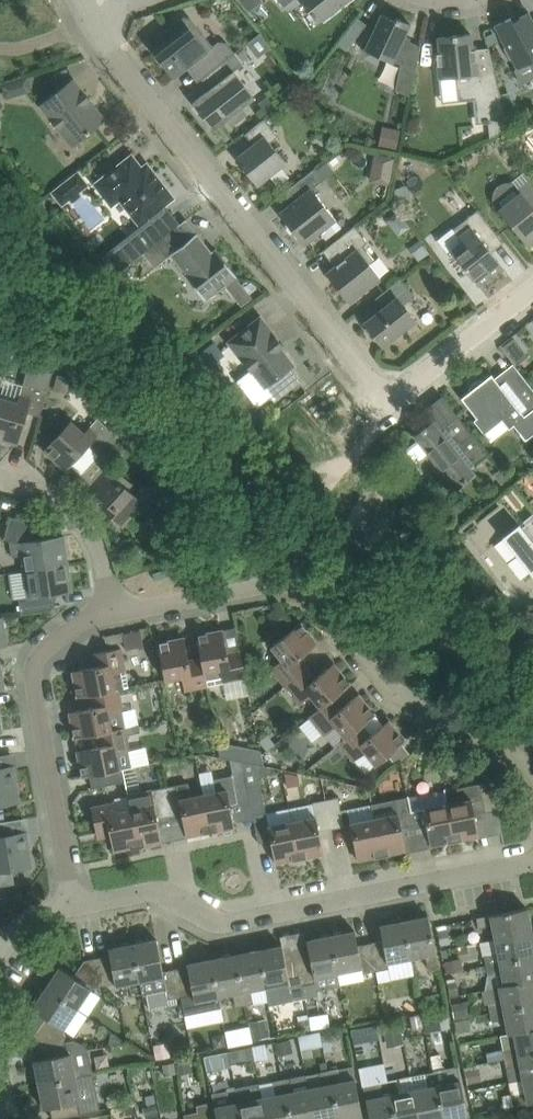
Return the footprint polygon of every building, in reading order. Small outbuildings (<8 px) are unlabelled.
[(263,0),(240,0),(249,11),(263,0)] [(340,7),(348,0),(302,0),(309,10),(314,6),(324,19),(340,7)] [(505,45),(517,68),(530,61),(532,68),(532,18),(530,11),(513,20),(511,17),(495,25),(505,45)] [(394,60),(401,64),(396,89),(410,96),(416,71),(421,45),(404,37),(411,23),(397,17),(396,20),(382,13),(365,49),(393,62),(394,60)] [(219,40),(213,45),(204,33),(191,16),(186,15),(169,28),(159,36),(163,41),(152,50),(174,77),(187,67),(191,64),(202,78),(235,52),(227,41),(219,40)] [(506,115),(500,94),(494,71),(478,72),(478,70),(476,48),(473,49),(471,33),(438,36),(440,52),(437,52),(439,77),(457,75),(457,79),(460,100),(474,99),(477,123),(489,121),(490,136),(509,128),(506,115)] [(354,41),(345,34),(338,43),(347,50),(354,41)] [(364,51),(360,60),(381,70),(385,61),(364,51)] [(202,78),(210,88),(193,102),(215,129),(228,119),(232,124),(247,113),(242,108),(255,97),(242,81),(234,71),(241,65),(243,63),(235,52),(202,78)] [(74,77),(56,91),(40,104),(73,145),(89,133),(106,119),(74,77)] [(510,91),(500,94),(506,115),(516,113),(510,91)] [(269,95),(259,103),(267,114),(278,106),(269,95)] [(245,133),(253,144),(236,157),(258,185),(286,162),(271,142),(279,135),(265,118),(245,133)] [(399,137),(381,133),(378,146),(397,150),(399,137)] [(376,168),(393,171),(396,156),(379,153),(376,168)] [(132,155),(115,169),(96,183),(112,203),(120,197),(140,222),(173,197),(147,164),(142,168),(132,155)] [(315,167),(302,178),(285,191),(293,202),(279,212),(305,244),(337,219),(312,188),(324,179),(315,167)] [(87,187),(76,172),(51,191),(62,206),(71,199),(80,192),(87,187)] [(531,178),(519,188),(513,180),(510,181),(508,181),(505,181),(502,182),(499,184),(496,188),(494,191),(493,194),(493,197),(493,201),(515,228),(528,245),(532,241),(532,180),(531,178)] [(502,265),(491,252),(504,242),(478,209),(454,228),(463,240),(451,250),(478,284),(502,265)] [(355,225),(340,237),(323,250),(335,266),(327,272),(350,302),(381,277),(370,263),(375,259),(363,245),(368,242),(355,225)] [(212,250),(199,233),(171,255),(206,300),(237,275),(216,248),(212,250)] [(409,246),(419,260),(430,252),(420,238),(409,246)] [(431,256),(423,263),(429,270),(437,264),(431,256)] [(388,304),(383,309),(366,322),(383,344),(415,319),(404,304),(415,295),(401,278),(380,294),(388,304)] [(261,316),(244,329),(228,341),(264,387),(277,377),(294,364),(281,347),(284,345),(261,316)] [(503,346),(509,353),(521,345),(515,337),(503,346)] [(48,389),(53,372),(51,371),(33,365),(29,364),(23,382),(18,402),(1,397),(0,400),(0,438),(19,444),(28,412),(41,416),(48,389)] [(475,415),(485,428),(500,416),(510,428),(514,425),(526,440),(532,434),(532,388),(518,368),(500,383),(492,373),(484,379),(480,379),(476,381),(473,383),(470,387),(469,391),(462,397),(475,415)] [(54,385),(68,388),(71,378),(57,374),(54,385)] [(489,454),(458,413),(443,425),(447,429),(442,432),(433,420),(415,434),(431,453),(425,458),(438,474),(443,470),(457,487),(474,473),(471,468),(489,454)] [(67,470),(89,445),(99,454),(117,434),(98,417),(85,432),(71,420),(44,450),(67,470)] [(110,506),(106,511),(123,527),(145,502),(152,495),(167,509),(182,492),(180,490),(184,485),(162,465),(136,494),(129,488),(133,483),(111,462),(126,447),(130,451),(139,440),(141,438),(126,424),(124,425),(117,434),(99,454),(98,455),(99,456),(109,465),(92,484),(89,487),(105,501),(110,506)] [(514,484),(501,468),(494,474),(502,484),(493,491),(498,496),(514,484)] [(522,504),(511,491),(507,494),(518,507),(522,504)] [(474,524),(489,544),(519,520),(503,501),(474,524)] [(524,520),(532,532),(532,513),(524,520)] [(4,538),(11,540),(13,556),(24,554),(26,568),(68,562),(64,535),(42,538),(40,524),(11,516),(5,537),(4,538)] [(520,523),(503,536),(532,574),(532,539),(520,523)] [(30,597),(20,599),(22,613),(53,608),(51,594),(73,591),(68,562),(26,568),(30,597)] [(276,607),(267,614),(279,628),(287,621),(276,607)] [(271,668),(285,685),(308,666),(300,657),(318,642),(301,622),(272,646),(283,659),(271,668)] [(141,629),(124,631),(126,645),(143,642),(141,629)] [(204,671),(205,671),(208,685),(224,682),(246,677),(245,671),(241,649),(228,652),(223,629),(197,634),(202,657),(204,671)] [(185,689),(208,685),(205,671),(204,671),(202,657),(189,659),(185,637),(159,642),(163,663),(166,679),(182,675),(185,689)] [(115,689),(115,688),(118,687),(129,685),(125,669),(121,647),(93,653),(96,666),(73,670),(78,696),(91,694),(115,689)] [(308,666),(285,685),(300,702),(311,693),(321,706),(333,698),(351,683),(334,663),(316,677),(308,666)] [(126,726),(123,710),(118,687),(115,688),(115,689),(91,694),(93,707),(70,711),(75,737),(98,733),(112,729),(126,726)] [(337,744),(340,742),(346,737),(363,724),(376,714),(359,693),(341,708),(333,698),(321,706),(310,715),(324,733),(326,731),(337,744)] [(346,737),(340,742),(354,759),(365,751),(376,764),(389,754),(406,740),(389,720),(371,734),(363,724),(346,737)] [(83,776),(90,775),(134,765),(130,749),(128,735),(142,731),(140,723),(126,726),(112,729),(98,733),(101,745),(78,750),(83,776)] [(275,743),(268,734),(260,740),(267,749),(275,743)] [(231,758),(233,772),(244,770),(243,761),(231,758)] [(244,770),(250,799),(259,842),(272,840),(276,862),(300,858),(292,820),(269,824),(257,764),(243,761),(244,770)] [(114,783),(127,780),(125,769),(134,767),(134,765),(90,775),(93,787),(114,783)] [(18,800),(15,781),(13,766),(0,768),(0,803),(18,800)] [(250,799),(244,770),(233,772),(231,772),(232,775),(233,780),(237,802),(250,799)] [(298,774),(285,772),(288,786),(300,784),(298,774)] [(231,804),(230,802),(237,802),(232,775),(214,779),(217,790),(203,793),(211,831),(235,826),(231,804)] [(446,788),(445,788),(455,840),(479,835),(475,813),(499,809),(493,780),(458,787),(461,800),(449,802),(446,788)] [(189,781),(177,784),(164,786),(170,815),(183,812),(187,835),(211,831),(203,793),(191,795),(189,781)] [(164,786),(151,789),(128,793),(128,795),(138,845),(162,840),(157,818),(170,815),(164,786)] [(455,840),(445,788),(408,796),(414,824),(427,822),(431,845),(455,840)] [(138,845),(128,795),(115,798),(115,801),(92,806),(97,830),(110,828),(114,850),(138,845)] [(338,796),(326,798),(332,828),(345,826),(340,803),(338,796)] [(414,824),(408,796),(372,803),(375,816),(382,855),(406,850),(402,827),(414,824)] [(292,820),(300,858),(324,853),(319,830),(332,828),(326,798),(313,801),(316,815),(292,820)] [(375,816),(372,803),(375,816),(351,821),(354,838),(358,859),(382,855),(375,816)] [(27,817),(0,821),(0,885),(14,883),(12,868),(30,865),(27,847),(31,846),(27,817)] [(495,924),(498,938),(532,931),(528,907),(477,917),(479,927),(495,924)] [(429,915),(405,920),(412,955),(426,953),(428,966),(438,964),(429,915)] [(383,939),(371,942),(376,969),(389,966),(388,960),(412,955),(405,920),(381,925),(383,939)] [(451,943),(448,928),(438,930),(441,944),(451,943)] [(363,966),(364,972),(376,969),(371,942),(358,944),(356,930),(332,935),(339,972),(363,966)] [(488,964),(532,955),(532,934),(532,931),(498,938),(501,952),(486,955),(488,964)] [(298,956),(303,984),(316,981),(315,977),(339,972),(332,935),(307,939),(310,954),(298,956)] [(144,994),(147,993),(151,1009),(178,1003),(177,996),(181,995),(176,968),(164,971),(157,938),(133,943),(141,978),(144,994)] [(117,983),(141,978),(133,943),(109,948),(110,954),(98,957),(104,983),(117,981),(117,983)] [(293,1000),(306,997),(303,984),(298,956),(285,959),(282,944),(258,949),(266,985),(289,980),(293,1000)] [(258,949),(235,954),(245,1004),(254,1002),(251,988),(266,985),(258,949)] [(235,1006),(245,1004),(235,954),(212,958),(219,995),(233,992),(235,1006)] [(503,971),(506,986),(532,979),(532,955),(488,964),(490,974),(503,971)] [(91,986),(104,983),(98,957),(85,959),(74,976),(60,966),(47,987),(77,1007),(91,986)] [(444,961),(447,972),(464,968),(463,960),(462,957),(444,961)] [(189,965),(176,968),(181,995),(182,995),(186,1015),(222,1008),(219,995),(212,958),(188,963),(189,965)] [(489,1003),(490,1012),(532,1003),(532,979),(506,986),(500,986),(502,1001),(489,1003)] [(448,982),(447,982),(450,996),(459,994),(457,980),(456,980),(448,982)] [(39,1046),(66,1040),(64,1029),(63,1027),(77,1007),(47,987),(33,1007),(25,1009),(26,1017),(22,1024),(28,1028),(30,1036),(36,1034),(39,1046)] [(421,995),(424,1009),(443,1006),(441,992),(421,995)] [(469,999),(452,1003),(455,1018),(473,1015),(469,999)] [(491,1012),(492,1021),(506,1018),(509,1033),(514,1032),(532,1028),(532,1003),(491,1012)] [(424,1011),(428,1032),(451,1027),(447,1007),(424,1011)] [(422,1026),(420,1014),(411,1016),(413,1028),(422,1026)] [(311,1029),(309,1018),(298,1019),(300,1031),(305,1030),(311,1029)] [(468,1018),(456,1021),(459,1031),(470,1028),(468,1018)] [(387,1038),(404,1035),(402,1023),(385,1026),(387,1038)] [(251,1027),(253,1039),(271,1036),(269,1024),(251,1027)] [(380,1038),(377,1025),(359,1029),(361,1042),(380,1038)] [(517,1046),(496,1050),(497,1059),(505,1057),(518,1054),(532,1051),(532,1028),(514,1032),(517,1046)] [(299,1035),(300,1036),(302,1049),(318,1046),(315,1033),(315,1032),(299,1035)] [(225,1033),(218,1035),(214,1041),(215,1047),(227,1045),(225,1033)] [(322,1035),(324,1047),(332,1046),(330,1033),(322,1035)] [(277,1041),(279,1052),(292,1049),(290,1039),(277,1041)] [(35,1059),(39,1083),(75,1076),(70,1052),(68,1052),(66,1040),(39,1046),(41,1058),(35,1059)] [(252,1046),(254,1058),(255,1059),(269,1056),(266,1043),(252,1046)] [(252,1046),(236,1049),(239,1061),(254,1058),(252,1046)] [(229,1050),(204,1055),(207,1070),(232,1066),(229,1050)] [(505,1057),(507,1067),(520,1064),(523,1078),(532,1076),(532,1051),(518,1054),(505,1057)] [(189,1061),(177,1064),(179,1072),(191,1070),(189,1061)] [(164,1064),(165,1074),(176,1072),(174,1062),(164,1064)] [(328,1063),(329,1069),(339,1118),(342,1118),(363,1115),(356,1077),(341,1080),(339,1067),(337,1068),(336,1063),(333,1063),(333,1062),(328,1063)] [(388,1080),(385,1064),(361,1069),(367,1098),(371,1118),(396,1118),(388,1080)] [(444,1118),(454,1118),(468,1116),(461,1079),(459,1066),(444,1069),(434,1071),(444,1118)] [(465,1069),(468,1083),(482,1081),(480,1067),(465,1069)] [(329,1069),(320,1071),(323,1083),(309,1086),(315,1118),(339,1118),(329,1069)] [(420,1118),(444,1118),(434,1071),(411,1075),(414,1089),(420,1118)] [(53,1118),(75,1115),(101,1110),(93,1072),(75,1076),(39,1083),(44,1107),(51,1106),(53,1118)] [(309,1086),(306,1073),(283,1077),(291,1118),(315,1118),(309,1086)] [(414,1089),(411,1075),(397,1078),(388,1080),(396,1118),(420,1118),(414,1089)] [(236,1086),(234,1076),(223,1078),(226,1091),(213,1094),(218,1118),(243,1118),(236,1086)] [(512,1094),(514,1105),(532,1101),(532,1076),(523,1078),(526,1092),(512,1094)] [(262,1095),(267,1118),(291,1118),(283,1077),(273,1079),(272,1080),(274,1093),(262,1095)] [(262,1095),(259,1081),(236,1086),(243,1118),(267,1118),(262,1095)] [(157,1107),(155,1098),(146,1100),(148,1109),(157,1107)] [(210,1115),(208,1102),(197,1104),(198,1110),(185,1113),(186,1118),(211,1118),(210,1115)] [(134,1104),(126,1106),(127,1114),(136,1112),(134,1104)]
